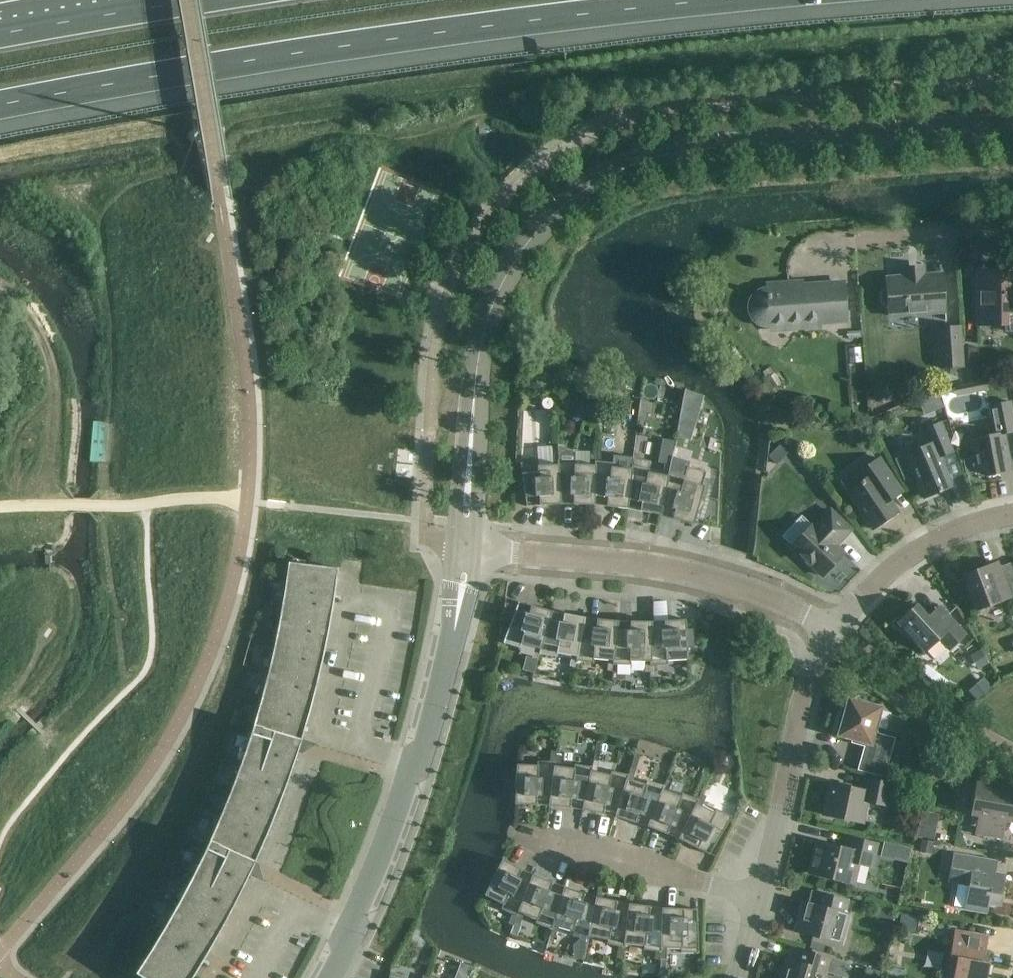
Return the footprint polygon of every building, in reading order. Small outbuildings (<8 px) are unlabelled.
[(888,305),(889,316),(945,312),(942,274),(924,275),(923,269),(905,271),(905,277),(886,278),(887,289),(883,289),(881,292),(882,303),(885,305),(888,305)] [(1006,325),(1006,331),(1012,331),(1012,270),(994,270),(994,287),(991,289),(978,290),(978,325),(1006,325)] [(766,323),(770,323),(787,322),(787,324),(846,320),(844,284),(790,288),(789,284),(767,286),(767,292),(766,292),(764,293),(761,293),(760,294),(758,295),(756,297),(755,299),(754,300),(753,302),(752,303),(752,306),(752,308),(752,311),(753,312),(753,314),(755,317),(755,318),(757,319),(759,321),(760,322),(761,322),(764,323),(766,323)] [(940,369),(964,367),(961,325),(937,327),(940,369)] [(968,347),(968,367),(978,367),(978,347),(968,347)] [(556,369),(559,356),(547,354),(543,366),(556,369)] [(985,380),(973,383),(975,392),(987,389),(985,380)] [(970,439),(974,457),(976,472),(986,470),(987,476),(1012,471),(1005,433),(1012,432),(1012,411),(1011,401),(990,406),(995,434),(970,439)] [(930,444),(905,454),(922,495),(937,489),(938,492),(952,486),(940,457),(953,452),(941,422),(924,429),(930,444)] [(776,464),(788,453),(780,444),(768,456),(776,464)] [(557,446),(561,504),(595,505),(596,461),(595,461),(595,454),(590,454),(590,451),(575,451),(557,445),(557,446)] [(561,504),(557,446),(552,446),(537,446),(538,462),(520,463),(527,506),(561,504)] [(976,472),(974,457),(963,459),(966,473),(976,472)] [(596,461),(595,505),(628,509),(633,465),(632,465),(633,458),(628,458),(626,468),(612,467),(613,463),(596,461)] [(885,491),(896,483),(880,458),(856,474),(861,482),(847,492),(872,529),(898,512),(885,491)] [(705,486),(702,485),(706,471),(687,466),(684,476),(674,473),(676,463),(671,462),(670,465),(669,472),(661,515),(662,515),(694,524),(705,486)] [(633,465),(628,509),(661,515),(669,472),(670,465),(665,464),(663,475),(649,472),(650,468),(633,465)] [(791,546),(823,576),(844,553),(834,544),(840,539),(841,540),(851,530),(831,510),(815,526),(813,524),(791,546)] [(143,977),(192,977),(194,976),(209,951),(223,926),(236,900),(249,874),(255,861),(267,835),(278,808),(288,781),(297,753),(302,739),(310,712),(317,684),(324,655),(330,627),(334,598),(339,569),(289,562),(285,591),(280,618),(275,645),(269,672),(262,698),(254,725),(250,738),(241,764),(232,790),(221,815),(210,840),(204,853),(192,877),(179,902),(166,926),(136,973),(143,977)] [(1011,598),(997,562),(964,575),(977,610),(1011,598)] [(540,653),(552,611),(519,602),(503,643),(521,648),(522,644),(535,648),(533,658),(538,660),(539,653),(540,653)] [(504,612),(510,614),(512,605),(505,603),(504,612)] [(910,636),(925,652),(939,639),(949,650),(966,634),(944,611),(932,622),(916,605),(901,619),(899,617),(891,624),(909,637),(910,636)] [(552,611),(540,653),(557,657),(558,653),(571,656),(570,666),(575,667),(576,661),(577,661),(585,617),(552,611)] [(585,617),(577,661),(594,662),(594,659),(608,660),(607,671),(613,671),(613,665),(614,665),(618,621),(585,617)] [(686,619),(652,621),(651,666),(651,672),(650,672),(650,676),(656,676),(656,665),(668,665),(668,660),(689,659),(688,647),(694,647),(693,628),(687,628),(686,619)] [(618,621),(614,665),(631,665),(631,661),(645,661),(645,672),(650,672),(651,672),(651,666),(652,621),(618,621)] [(926,664),(921,671),(943,688),(948,681),(926,664)] [(858,697),(853,700),(849,699),(847,706),(841,704),(834,730),(840,731),(839,735),(867,743),(863,757),(887,763),(894,739),(878,734),(875,729),(881,708),(861,702),(858,697)] [(515,804),(549,805),(555,762),(556,755),(557,755),(557,752),(552,751),(550,761),(538,761),(538,765),(517,764),(515,804)] [(583,810),(592,767),(575,764),(574,768),(560,766),(562,756),(557,755),(556,755),(555,762),(549,805),(583,810)] [(616,817),(628,774),(612,771),(611,775),(597,772),(599,761),(594,760),(593,767),(592,767),(583,810),(616,817)] [(648,826),(664,786),(648,780),(646,784),(633,780),(636,770),(631,768),(629,775),(628,774),(616,817),(648,826)] [(824,815),(863,823),(867,802),(889,806),(893,784),(866,778),(864,790),(830,783),(824,815)] [(679,839),(699,799),(683,793),(681,797),(668,791),(672,781),(667,779),(665,786),(664,786),(648,826),(679,839)] [(1005,820),(1012,822),(1012,795),(996,792),(997,786),(977,782),(971,814),(979,815),(975,833),(1002,838),(1005,820)] [(699,800),(699,799),(679,839),(710,854),(733,817),(716,809),(715,812),(702,806),(707,796),(702,794),(699,800)] [(933,839),(939,815),(922,812),(917,836),(933,839)] [(818,842),(811,873),(853,883),(858,863),(871,867),(877,844),(850,837),(847,849),(818,842)] [(934,842),(922,840),(919,852),(932,854),(934,842)] [(1005,876),(988,873),(990,861),(954,854),(949,881),(970,884),(966,908),(986,912),(988,903),(1000,905),(1005,876)] [(514,925),(515,922),(517,916),(517,915),(533,874),(502,859),(485,895),(503,904),(501,908),(513,913),(509,923),(514,925)] [(552,929),(565,887),(533,874),(517,915),(517,916),(515,922),(520,924),(524,914),(537,919),(535,923),(552,929)] [(565,887),(552,929),(550,936),(555,937),(558,927),(572,931),(571,935),(587,940),(597,896),(565,887)] [(846,928),(850,914),(853,901),(817,891),(814,904),(803,901),(795,932),(836,942),(840,927),(846,928)] [(597,896),(587,940),(588,940),(586,946),(592,947),(594,937),(608,940),(607,944),(624,947),(630,903),(597,896)] [(630,903),(624,947),(623,954),(629,954),(630,944),(644,946),(644,950),(661,952),(663,907),(630,903)] [(876,919),(892,922),(895,910),(879,906),(876,919)] [(663,907),(661,952),(661,958),(666,959),(667,948),(681,948),(681,952),(699,953),(697,909),(663,907)] [(898,929),(932,934),(934,918),(901,912),(898,929)] [(990,963),(984,962),(988,937),(955,930),(950,957),(957,958),(955,969),(949,968),(947,977),(987,977),(990,963)] [(826,971),(846,977),(849,964),(809,952),(805,964),(787,959),(782,977),(824,977),(826,971)] [(869,966),(866,976),(873,977),(878,977),(880,970),(869,966)]
